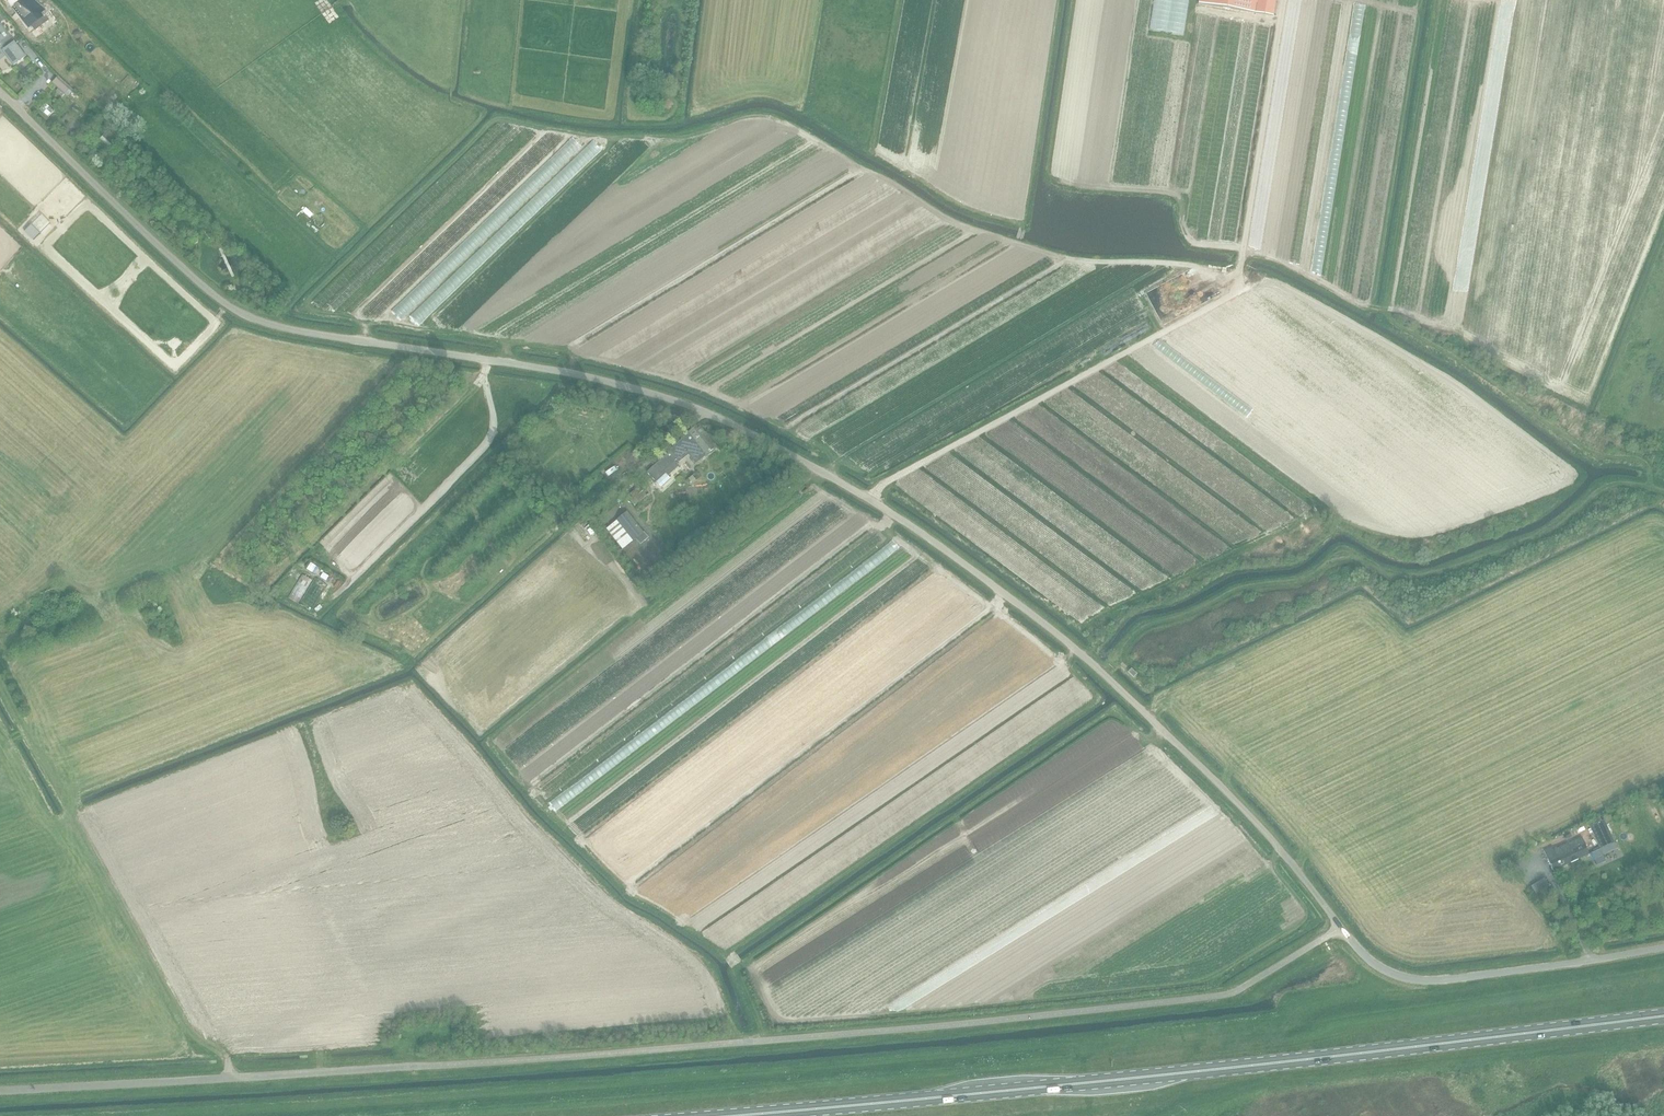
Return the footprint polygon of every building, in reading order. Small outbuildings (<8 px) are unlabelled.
[(29,27),(32,25),(35,29),(48,20),(45,16),(48,14),(46,11),(46,12),(33,0),(10,0),(9,1),(29,27)] [(1198,4),(1200,4),(1254,13),(1256,0),(1199,0),(1198,4)] [(7,56),(13,65),(14,65),(25,57),(1,25),(0,26),(0,61),(7,56)] [(56,79),(53,82),(65,94),(68,97),(72,93),(69,90),(56,79)] [(103,135),(114,145),(119,140),(108,130),(103,135)] [(32,224),(25,231),(34,240),(41,233),(32,224)] [(670,451),(647,472),(656,481),(666,473),(664,471),(677,459),(677,460),(687,452),(696,463),(715,447),(713,445),(698,425),(685,435),(685,436),(669,450),(670,451)] [(639,486),(627,496),(635,506),(647,495),(646,494),(640,486),(639,486)] [(627,511),(617,518),(634,540),(637,538),(641,543),(649,536),(645,531),(644,532),(627,511)] [(309,560),(305,567),(314,572),(318,566),(309,560)] [(323,571),(320,576),(326,580),(329,575),(323,571)] [(1590,826),(1600,848),(1614,842),(1604,819),(1590,826)] [(1544,851),(1553,870),(1589,853),(1582,837),(1554,849),(1553,847),(1544,851)] [(1544,878),(1531,886),(1538,896),(1550,888),(1544,878)]
